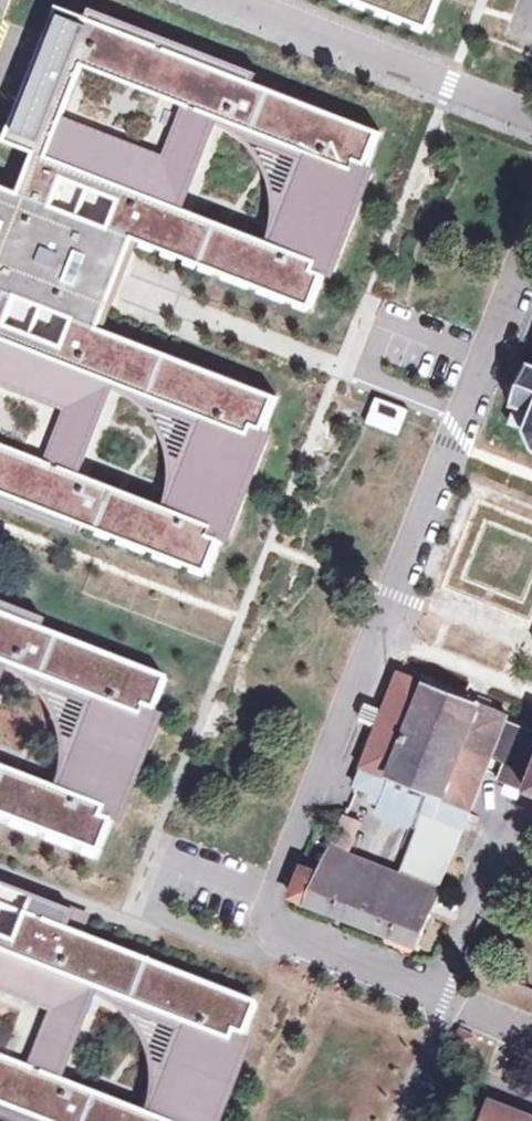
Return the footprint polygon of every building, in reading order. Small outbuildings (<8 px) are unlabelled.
[(428,31),(440,0),(349,0),(428,31)] [(7,143),(36,155),(20,195),(0,187),(0,222),(6,224),(0,239),(0,386),(68,412),(63,439),(54,463),(0,442),(0,502),(79,533),(82,524),(209,574),(221,541),(212,537),(216,528),(231,534),(267,442),(252,436),(255,427),(265,431),(278,397),(100,328),(135,240),(312,309),(325,276),(314,271),(318,263),(333,269),(369,177),(353,171),(356,162),(367,167),(381,133),(254,84),(257,75),(92,11),(89,20),(59,9),(7,143)] [(511,424),(525,430),(528,435),(531,433),(531,363),(531,366),(528,364),(526,368),(529,370),(516,403),(513,401),(512,405),(515,406),(513,409),(517,411),(511,424)] [(44,623),(0,606),(0,685),(7,666),(94,699),(70,763),(86,769),(75,796),(0,766),(0,818),(98,856),(112,821),(100,816),(104,808),(120,814),(154,726),(138,720),(142,711),(153,716),(166,681),(40,632),(44,623)] [(427,814),(464,829),(493,757),(508,720),(510,715),(479,702),(477,708),(431,690),(433,685),(401,672),(356,786),(427,814)] [(508,720),(493,757),(507,763),(501,779),(531,791),(531,729),(508,720)] [(414,881),(439,890),(464,829),(427,814),(406,865),(418,870),(414,881)] [(344,816),(331,849),(349,856),(363,823),(344,816)] [(418,945),(439,890),(414,881),(349,856),(331,849),(320,877),(304,871),(294,897),(418,945)] [(6,1120),(157,1120),(61,1081),(98,993),(183,1026),(158,1090),(175,1098),(165,1120),(218,1120),(247,1048),(230,1042),(234,1033),(245,1037),(258,1005),(67,931),(74,914),(11,889),(0,884),(0,996),(50,1016),(46,1047),(36,1071),(0,1057),(0,1119),(6,1120)] [(491,1105),(484,1120),(531,1120),(491,1105)]
